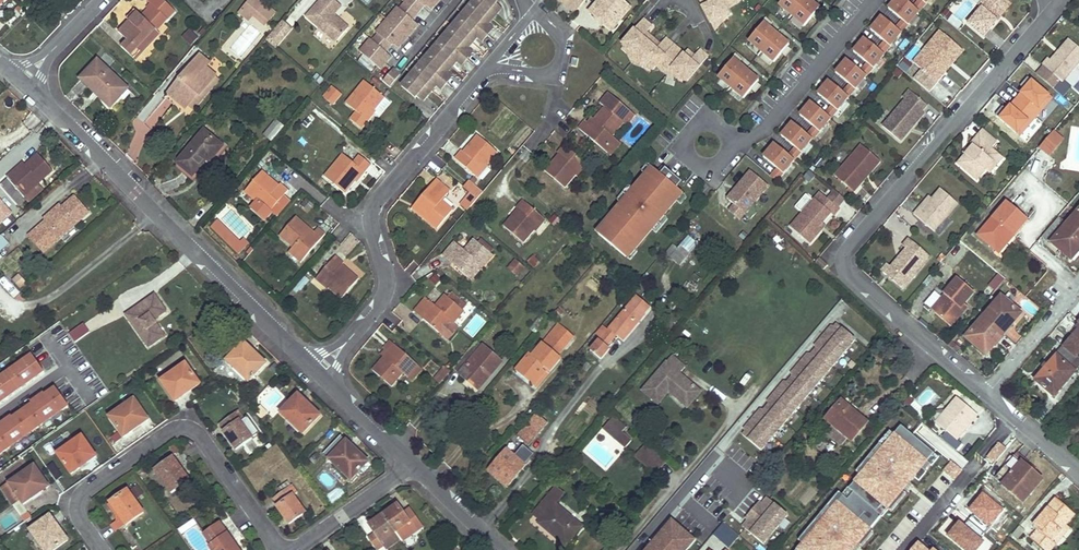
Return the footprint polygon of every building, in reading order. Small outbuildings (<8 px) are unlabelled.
[(259,0),(252,0),(241,14),(249,21),(254,16),(265,26),(275,14),(259,0)] [(331,0),(321,0),(306,18),(336,44),(348,29),(337,19),(335,22),(330,18),(333,16),(340,7),(331,0)] [(400,9),(398,8),(377,33),(378,35),(373,41),(371,40),(360,52),(381,70),(390,59),(386,56),(385,52),(391,45),(395,45),(399,48),(417,27),(413,24),(412,20),(424,7),(427,6),(431,9),(440,0),(408,0),(400,9)] [(494,0),(476,0),(401,87),(415,99),(417,97),(420,92),(427,97),(436,86),(441,90),(452,78),(447,73),(457,62),(462,66),(472,54),(467,49),(477,38),(482,42),(493,30),(488,25),(497,14),(491,9),(495,5),(497,3),(494,0)] [(586,0),(561,0),(576,12),(586,0)] [(619,0),(601,0),(591,12),(597,17),(600,19),(601,18),(604,20),(603,22),(606,24),(612,29),(629,9),(619,0)] [(711,31),(717,29),(728,17),(731,16),(725,0),(700,0),(711,31)] [(802,29),(822,8),(813,0),(783,0),(778,5),(802,29)] [(909,26),(922,13),(908,0),(894,0),(888,7),(909,26)] [(984,35),(998,19),(995,17),(1010,0),(1009,0),(983,0),(981,2),(979,4),(982,7),(969,22),(984,35)] [(995,17),(998,19),(1012,3),(1010,0),(995,17)] [(497,14),(501,10),(495,5),(491,9),(497,14)] [(137,13),(134,10),(126,19),(129,22),(137,13)] [(159,34),(137,13),(129,22),(119,32),(128,42),(122,48),(135,60),(159,34)] [(736,37),(749,22),(740,14),(727,28),(736,37)] [(892,47),(904,33),(881,15),(869,29),(892,47)] [(660,68),(688,87),(709,55),(700,48),(695,56),(665,36),(660,43),(647,34),(654,25),(641,16),(618,50),(656,75),(660,68)] [(600,19),(597,17),(594,19),(604,27),(606,24),(603,22),(604,20),(601,18),(600,19)] [(265,40),(276,49),(294,29),(283,20),(265,40)] [(747,42),(773,65),(792,44),(766,21),(747,42)] [(189,29),(182,38),(192,45),(199,36),(189,29)] [(914,62),(938,82),(945,73),(940,69),(959,46),(940,30),(914,62)] [(852,51),(874,70),(887,55),(864,37),(852,51)] [(1044,64),(1064,81),(1078,63),(1078,46),(1070,38),(1052,59),(1049,57),(1044,64)] [(964,50),(959,46),(940,69),(945,73),(964,50)] [(210,64),(200,56),(171,91),(180,98),(177,101),(186,108),(197,94),(200,96),(216,76),(207,68),(210,64)] [(742,102),(761,81),(736,57),(716,78),(742,102)] [(847,58),(835,72),(857,91),(869,76),(847,58)] [(128,89),(98,61),(81,79),(96,93),(98,91),(110,102),(118,94),(121,97),(128,89)] [(381,82),(391,88),(401,73),(391,67),(381,82)] [(220,80),(216,76),(200,96),(197,94),(186,108),(192,113),(220,80)] [(817,93),(838,112),(851,99),(830,79),(817,93)] [(384,98),(364,81),(346,103),(356,111),(350,119),(362,129),(368,122),(366,120),(372,113),(384,98)] [(131,93),(128,89),(121,97),(124,100),(131,93)] [(340,96),(332,89),(325,97),(333,105),(340,96)] [(913,127),(925,112),(923,111),(928,104),(911,89),(905,97),(907,99),(884,126),(901,141),(910,130),(908,129),(911,125),(913,127)] [(121,97),(118,94),(110,102),(98,91),(96,93),(110,108),(121,97)] [(180,98),(171,91),(169,94),(177,101),(180,98)] [(423,102),(427,97),(420,92),(417,97),(423,102)] [(624,123),(624,124),(627,127),(636,116),(609,93),(600,103),(605,107),(589,125),(585,121),(579,129),(605,152),(616,139),(613,136),(624,123)] [(390,103),(384,98),(372,113),(378,118),(390,103)] [(144,122),(151,130),(173,107),(166,100),(144,122)] [(792,120),(780,136),(803,154),(832,118),(811,101),(799,116),(813,127),(808,133),(792,120)] [(283,127),(276,121),(264,135),(271,141),(283,127)] [(959,163),(979,179),(988,168),(1000,154),(991,146),(997,139),(984,129),(972,143),(975,144),(967,154),(959,163)] [(223,147),(204,131),(177,164),(193,177),(209,158),(212,161),(223,147)] [(1044,143),(1041,145),(1048,151),(1061,136),(1054,131),(1044,143)] [(497,152),(478,135),(464,152),(462,150),(455,159),(476,177),(486,165),(497,152)] [(618,140),(616,139),(605,152),(607,153),(618,140)] [(777,168),(770,176),(778,182),(796,161),(775,143),(763,156),(777,168)] [(975,144),(972,143),(965,152),(967,154),(975,144)] [(585,163),(564,145),(557,153),(559,155),(545,172),(564,188),(575,175),(585,163)] [(854,192),(880,161),(861,145),(835,175),(854,192)] [(37,154),(26,165),(23,162),(0,183),(0,186),(20,207),(34,195),(30,190),(52,171),(37,154)] [(354,163),(343,154),(325,176),(343,191),(355,177),(357,179),(363,172),(365,174),(371,166),(360,155),(354,163)] [(992,171),(1004,157),(1000,154),(988,168),(992,171)] [(587,165),(585,163),(575,175),(577,177),(587,165)] [(488,166),(486,165),(476,177),(478,178),(488,166)] [(596,235),(632,261),(684,192),(648,165),(596,235)] [(1051,170),(1044,182),(1055,189),(1062,176),(1051,170)] [(751,171),(721,204),(740,221),(770,187),(751,171)] [(279,185),(263,172),(245,193),(258,203),(259,201),(271,212),(284,195),(288,191),(280,184),(279,185)] [(365,174),(363,172),(357,179),(359,181),(365,174)] [(440,182),(437,179),(429,188),(432,191),(440,182)] [(469,181),(464,187),(471,193),(477,199),(483,193),(469,181)] [(451,191),(440,182),(432,191),(429,188),(414,205),(426,216),(424,218),(437,229),(453,211),(442,201),(451,191)] [(463,189),(453,197),(457,202),(467,194),(463,189)] [(936,231),(959,203),(942,189),(933,199),(924,209),(922,207),(915,214),(936,231)] [(838,207),(845,199),(835,190),(828,198),(838,207)] [(821,192),(791,227),(810,243),(822,229),(819,227),(831,213),(834,216),(840,209),(838,207),(828,198),(821,192)] [(475,202),(477,199),(471,193),(468,196),(475,202)] [(271,212),(278,217),(291,201),(284,195),(271,212)] [(89,212),(74,196),(62,206),(52,215),(50,213),(25,234),(42,253),(50,247),(46,243),(56,234),(60,238),(89,212)] [(469,208),(475,202),(468,196),(463,203),(469,208)] [(930,196),(922,207),(924,209),(933,199),(930,196)] [(14,214),(0,198),(0,226),(14,214)] [(543,218),(523,200),(516,208),(503,226),(524,243),(534,231),(533,230),(543,218)] [(269,215),(271,212),(259,201),(258,203),(256,205),(269,215)] [(1010,232),(1014,236),(1027,221),(1007,203),(979,236),(995,250),(1010,232)] [(62,206),(60,204),(50,213),(52,215),(62,206)] [(426,216),(414,205),(412,208),(424,218),(426,216)] [(1051,242),(1072,261),(1078,252),(1078,209),(1051,242)] [(822,229),(834,216),(831,213),(819,227),(822,229)] [(314,232),(296,217),(280,236),(293,248),(290,250),(302,261),(325,234),(318,228),(314,232)] [(546,221),(543,218),(533,230),(534,231),(536,233),(546,221)] [(231,236),(217,223),(213,228),(226,241),(231,236)] [(999,253),(1014,236),(1010,232),(995,250),(999,253)] [(10,244),(2,234),(0,236),(0,253),(10,244)] [(56,234),(46,243),(50,247),(60,238),(56,234)] [(668,259),(679,268),(698,243),(688,234),(668,259)] [(240,245),(231,236),(226,241),(235,250),(240,245)] [(904,289),(932,257),(910,238),(904,245),(908,248),(903,254),(905,256),(902,260),(899,258),(892,266),(896,270),(890,277),(904,289)] [(493,255),(474,239),(464,251),(454,243),(445,254),(454,262),(452,264),(469,278),(479,266),(481,269),(493,255)] [(240,255),(249,245),(244,241),(240,245),(235,250),(240,255)] [(302,261),(290,250),(288,253),(300,263),(302,261)] [(454,262),(445,254),(443,256),(452,264),(454,262)] [(344,264),(335,256),(319,276),(331,286),(329,288),(341,299),(359,279),(343,265),(344,264)] [(823,271),(828,266),(819,259),(815,263),(823,271)] [(517,277),(526,269),(516,260),(508,268),(517,277)] [(888,263),(882,270),(890,277),(896,270),(892,266),(888,263)] [(481,269),(479,266),(469,278),(471,280),(481,269)] [(1006,280),(990,267),(981,278),(990,285),(985,291),(992,296),(1006,280)] [(17,273),(10,280),(20,290),(27,283),(17,273)] [(331,286),(319,276),(315,279),(328,290),(329,288),(331,286)] [(974,291),(958,278),(944,294),(949,298),(936,313),(951,326),(967,307),(964,304),(974,291)] [(452,294),(448,298),(455,304),(459,299),(452,294)] [(949,298),(944,294),(931,309),(936,313),(949,298)] [(154,295),(125,315),(148,348),(165,336),(156,324),(154,325),(151,322),(153,320),(166,311),(154,295)] [(455,304),(448,298),(446,296),(437,307),(426,298),(416,310),(425,317),(424,320),(447,340),(458,328),(453,325),(464,312),(463,311),(467,307),(459,299),(455,304)] [(1022,313),(1001,296),(966,338),(986,355),(1022,313)] [(601,339),(590,351),(599,359),(609,349),(607,347),(613,339),(617,342),(624,334),(627,337),(637,324),(644,316),(642,313),(647,307),(637,297),(608,331),(603,327),(597,335),(601,339)] [(425,317),(416,310),(414,311),(424,320),(425,317)] [(476,314),(465,330),(474,337),(485,321),(476,314)] [(217,318),(206,326),(211,333),(223,325),(217,318)] [(765,454),(856,339),(831,319),(740,434),(765,454)] [(85,324),(69,333),(75,342),(90,333),(85,324)] [(561,359),(557,356),(573,337),(559,324),(543,343),(532,356),(531,354),(516,371),(534,386),(546,372),(548,374),(561,359)] [(1036,381),(1051,393),(1062,379),(1067,382),(1075,372),(1067,366),(1077,355),(1078,354),(1078,330),(1036,381)] [(624,334),(617,342),(620,345),(627,337),(624,334)] [(408,357),(390,341),(384,348),(388,352),(372,370),(391,387),(404,373),(406,376),(416,364),(408,357)] [(251,349),(244,342),(226,360),(248,382),(266,363),(258,356),(256,358),(249,351),(251,349)] [(502,363),(476,342),(453,369),(467,381),(470,377),(482,387),(502,363)] [(0,376),(0,406),(46,372),(31,353),(0,376)] [(1077,355),(1067,366),(1075,372),(1078,368),(1078,357),(1077,355)] [(683,368),(670,356),(640,391),(656,404),(667,392),(669,390),(671,392),(669,394),(679,402),(692,387),(677,374),(683,368)] [(281,368),(275,362),(269,369),(275,375),(281,368)] [(591,366),(587,362),(582,367),(586,371),(591,366)] [(199,383),(186,364),(160,381),(174,401),(184,395),(181,392),(189,386),(191,389),(199,383)] [(417,366),(416,364),(406,376),(408,378),(418,366),(417,366)] [(444,379),(451,371),(446,366),(439,375),(444,379)] [(548,374),(546,372),(534,386),(536,388),(548,374)] [(441,383),(444,379),(439,375),(435,379),(441,383)] [(482,387),(470,377),(467,381),(478,390),(482,387)] [(1067,382),(1062,379),(1051,393),(1054,397),(1067,382)] [(72,411),(56,386),(0,422),(0,456),(72,411)] [(692,387),(679,402),(685,408),(699,392),(692,387)] [(929,387),(915,401),(924,410),(938,395),(929,387)] [(273,407),(281,397),(275,391),(266,401),(273,407)] [(305,402),(298,394),(280,412),(303,433),(319,415),(312,408),(310,409),(304,404),(305,402)] [(958,397),(937,423),(957,440),(979,415),(958,397)] [(148,420),(134,400),(110,417),(124,437),(132,431),(130,428),(138,422),(140,425),(148,420)] [(854,411),(841,401),(826,419),(835,427),(828,434),(842,446),(848,438),(852,442),(866,425),(855,417),(852,414),(854,411)] [(243,418),(238,410),(220,424),(225,430),(223,432),(233,445),(235,443),(238,448),(251,438),(239,421),(243,418)] [(547,423),(536,414),(518,435),(529,445),(547,423)] [(867,423),(857,415),(855,417),(866,425),(867,423)] [(630,441),(615,427),(609,422),(603,428),(609,434),(625,448),(630,441)] [(877,521),(881,524),(936,453),(899,425),(883,447),(877,442),(794,549),(855,549),(877,521)] [(96,456),(82,436),(57,454),(71,474),(80,467),(78,465),(85,460),(88,462),(96,456)] [(354,448),(347,441),(329,459),(351,480),(369,462),(360,454),(359,456),(352,450),(354,448)] [(666,460),(647,444),(641,450),(635,457),(654,473),(666,460)] [(530,459),(521,451),(516,457),(507,450),(488,471),(507,487),(530,459)] [(1025,460),(1017,453),(995,478),(1023,502),(1042,480),(1034,473),(1032,476),(1021,465),(1022,463),(1025,460)] [(180,464),(174,457),(156,470),(172,492),(190,479),(184,472),(183,473),(177,466),(180,464)] [(1034,473),(1022,463),(1021,465),(1032,476),(1034,473)] [(48,487),(34,466),(1,489),(12,505),(19,500),(23,505),(33,498),(31,495),(38,490),(40,493),(48,487)] [(922,487),(936,497),(946,483),(932,473),(922,487)] [(296,493),(288,481),(278,488),(281,494),(274,499),(279,506),(277,507),(286,519),(288,518),(292,522),(305,512),(293,495),(296,493)] [(565,494),(557,488),(534,515),(541,521),(539,522),(562,542),(569,533),(574,537),(583,526),(557,504),(565,494)] [(144,511),(128,489),(110,502),(116,510),(118,508),(123,515),(120,517),(126,524),(144,511)] [(765,546),(790,517),(765,496),(740,525),(765,546)] [(1057,498),(1034,526),(1039,530),(1032,539),(1045,549),(1051,549),(1069,528),(1066,525),(1075,514),(1057,498)] [(419,522),(410,509),(403,514),(398,507),(391,512),(390,510),(383,515),(396,533),(409,523),(412,527),(419,522)] [(383,515),(375,520),(376,522),(369,527),(374,534),(369,538),(377,549),(379,549),(384,546),(381,543),(396,533),(383,515)] [(51,516),(30,530),(44,549),(54,549),(68,540),(62,531),(59,533),(54,525),(56,524),(51,516)] [(986,543),(959,521),(946,537),(963,549),(980,549),(986,543)] [(228,534),(220,523),(206,532),(214,544),(218,549),(217,549),(240,549),(238,548),(236,549),(230,542),(233,540),(228,534)] [(729,548),(740,536),(724,523),(713,535),(729,548)] [(574,537),(569,533),(562,542),(566,546),(574,537)] [(919,542),(913,549),(930,549),(919,542)]
